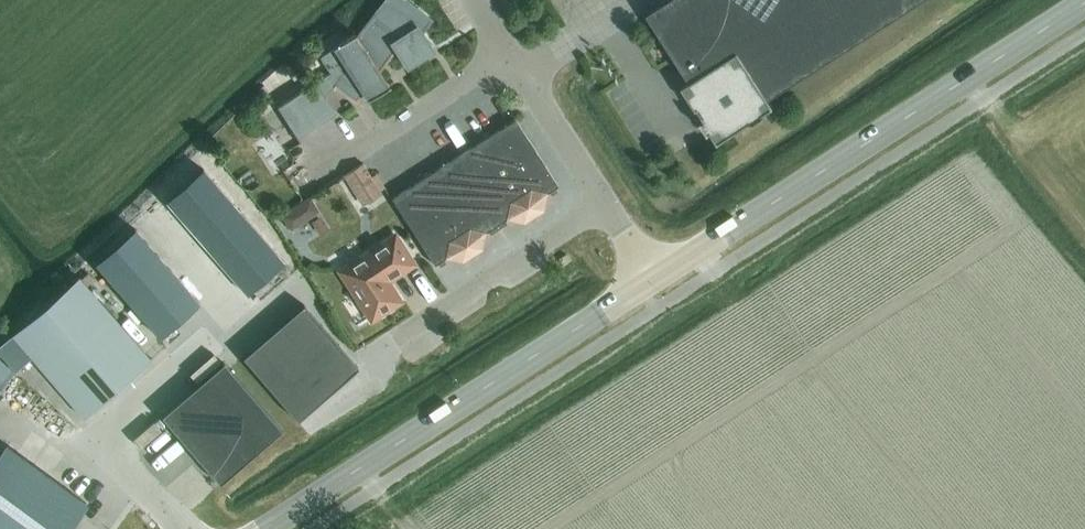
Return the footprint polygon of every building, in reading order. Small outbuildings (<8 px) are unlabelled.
[(356,35),(355,34),(335,47),(319,57),(329,73),(317,82),(317,81),(277,107),(300,143),(301,142),(297,136),(334,113),(324,98),(334,83),(355,99),(361,87),(368,97),(367,98),(368,99),(389,86),(388,84),(387,85),(377,70),(396,46),(407,65),(432,49),(421,31),(430,19),(406,0),(385,0),(357,39),(355,35),(356,35)] [(650,11),(693,79),(683,86),(704,118),(701,120),(709,132),(711,131),(719,141),(751,120),(753,123),(765,115),(763,112),(774,105),(767,95),(911,0),(668,0),(650,11)] [(508,217),(524,220),(542,209),(546,193),(558,185),(516,119),(392,198),(435,264),(447,256),(462,260),(481,248),(484,232),(508,217)] [(363,203),(381,191),(363,163),(344,175),(363,203)] [(203,168),(166,201),(247,295),(285,262),(203,168)] [(310,196),(297,205),(302,214),(312,217),(320,212),(310,196)] [(199,303),(134,228),(95,262),(160,337),(199,303)] [(342,271),(372,318),(399,300),(386,280),(412,263),(395,236),(342,271)] [(79,276),(12,334),(84,418),(151,360),(79,276)] [(304,304),(242,357),(297,420),(358,367),(304,304)] [(224,362),(161,416),(219,483),(282,429),(224,362)] [(6,444),(0,452),(0,528),(68,528),(86,503),(6,444)]
